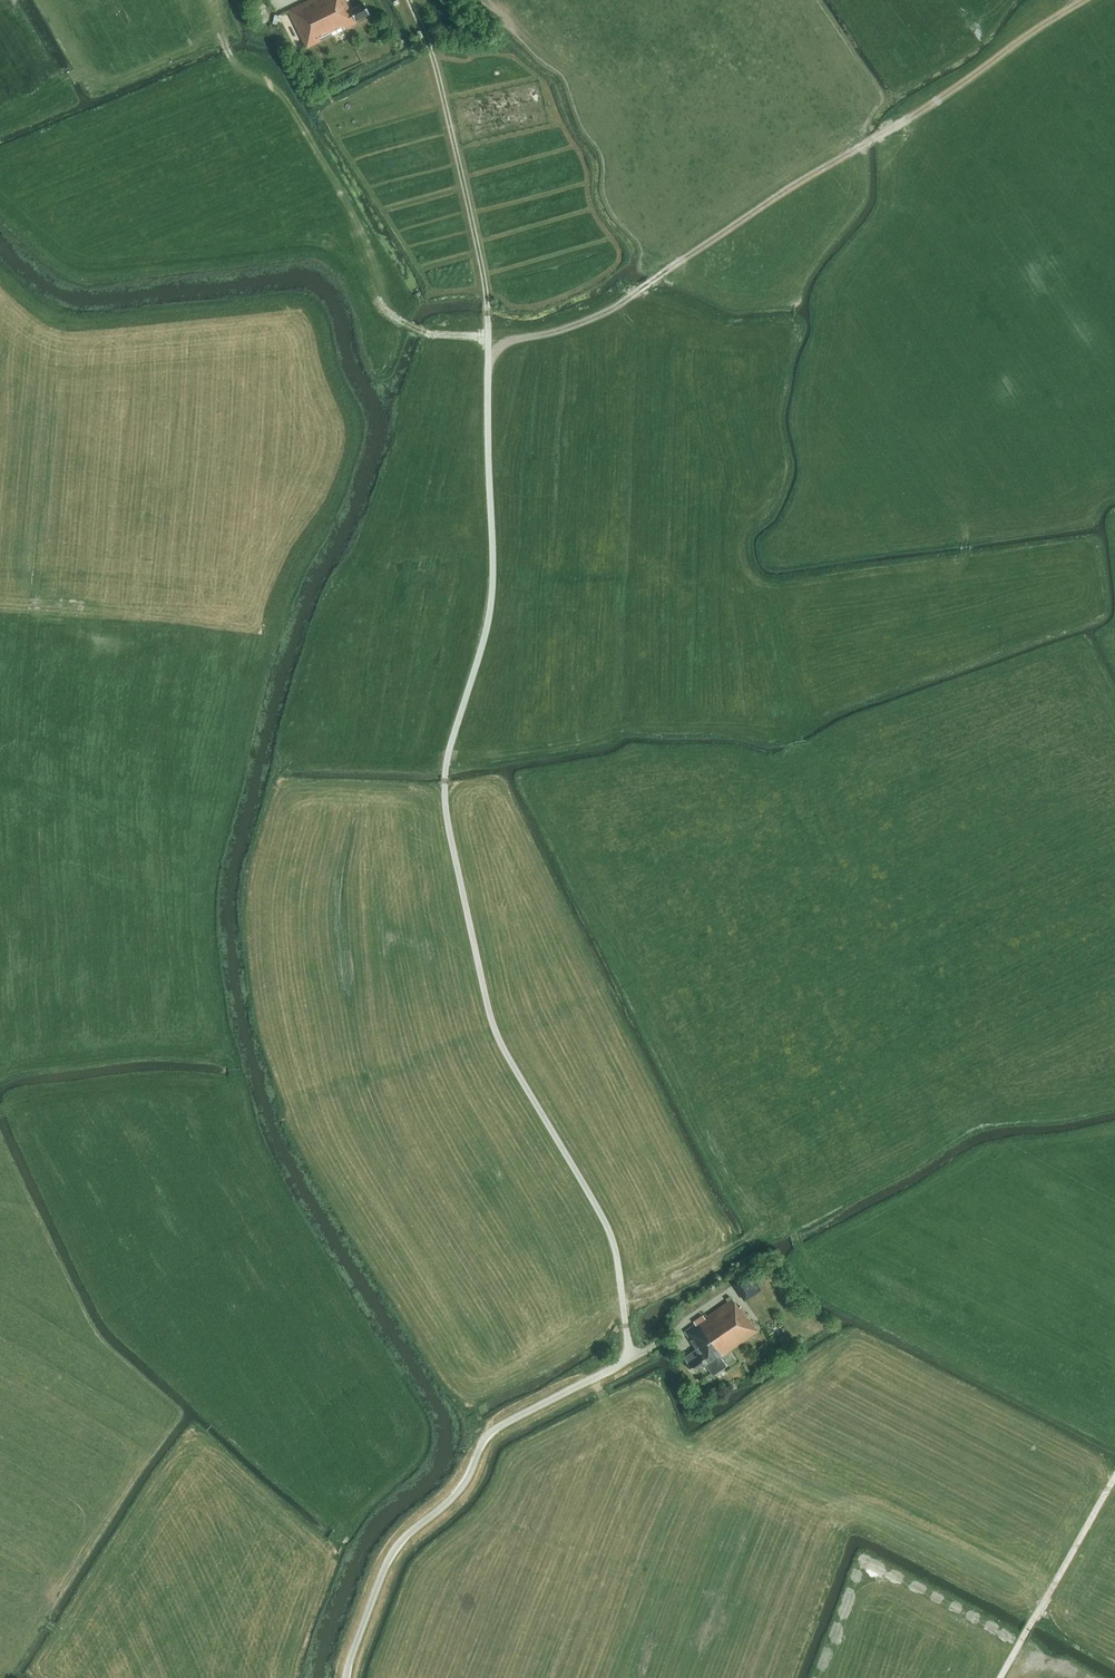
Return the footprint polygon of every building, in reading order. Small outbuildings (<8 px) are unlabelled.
[(369,14),(364,3),(350,10),(345,0),(308,0),(288,10),(304,41),(307,48),(357,23),(355,20),(369,14)] [(708,1363),(714,1371),(723,1365),(718,1358),(758,1331),(757,1330),(764,1326),(757,1316),(751,1321),(740,1306),(739,1307),(732,1298),(685,1331),(697,1348),(684,1357),(687,1362),(694,1372),(708,1363)]
